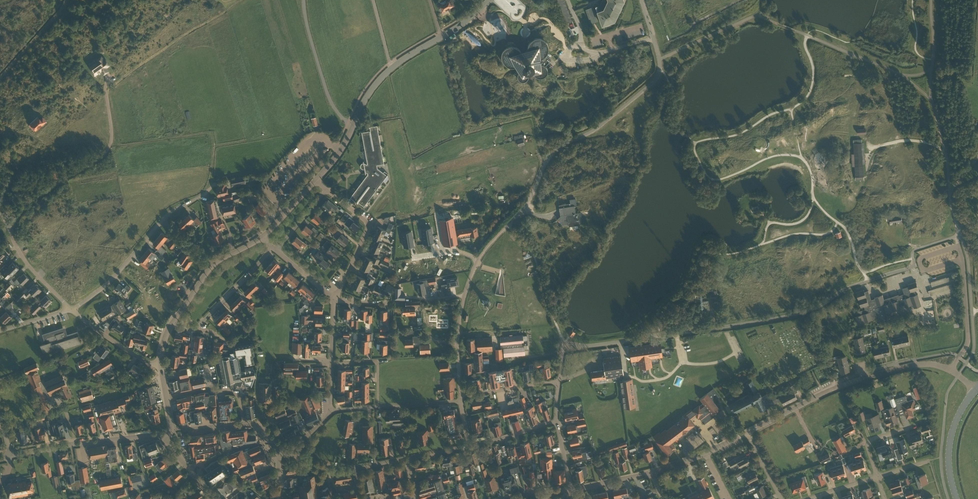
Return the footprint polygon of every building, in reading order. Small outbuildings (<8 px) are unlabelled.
[(448,9),(450,8),(450,7),(454,5),(452,2),(454,1),(454,0),(446,0),(444,1),(448,9)] [(564,0),(555,0),(564,24),(572,20),(564,0)] [(605,10),(598,12),(596,6),(597,6),(597,5),(595,6),(602,25),(614,21),(624,1),(624,0),(609,0),(605,10)] [(448,9),(444,1),(440,3),(441,4),(438,6),(442,12),(445,10),(446,10),(448,9)] [(595,23),(598,22),(592,7),(590,8),(595,23)] [(588,9),(585,10),(591,24),(594,23),(588,9)] [(466,31),(465,32),(468,36),(470,38),(471,40),(474,42),(476,43),(477,44),(479,44),(480,44),(480,43),(480,42),(479,41),(479,40),(478,39),(476,38),(474,36),(472,35),(470,33),(468,32),(466,31)] [(540,38),(539,38),(538,38),(537,38),(536,38),(535,38),(534,38),(533,39),(532,39),(532,40),(531,40),(531,41),(530,42),(529,42),(529,43),(528,44),(528,45),(528,46),(528,47),(528,48),(528,49),(524,51),(521,52),(520,51),(519,50),(519,49),(518,48),(517,48),(516,47),(515,47),(514,47),(513,46),(512,46),(510,46),(509,46),(509,47),(507,47),(506,48),(505,48),(505,49),(504,49),(503,50),(503,51),(502,52),(502,53),(502,54),(501,55),(501,56),(501,57),(501,58),(501,59),(502,60),(502,61),(503,62),(503,63),(504,64),(505,65),(506,65),(507,66),(508,66),(509,67),(510,67),(511,67),(512,67),(513,67),(514,67),(515,67),(515,66),(519,72),(518,73),(518,74),(517,75),(517,76),(517,77),(518,78),(518,79),(519,80),(520,81),(521,81),(522,82),(523,82),(524,82),(525,81),(526,81),(527,80),(528,79),(528,78),(529,78),(529,77),(529,76),(533,74),(534,75),(534,76),(535,76),(535,77),(536,77),(538,78),(539,78),(540,78),(541,78),(542,78),(543,77),(544,77),(545,77),(545,76),(546,76),(546,75),(547,74),(547,73),(548,72),(548,71),(548,70),(547,69),(547,68),(547,67),(546,66),(545,65),(551,60),(550,59),(546,55),(546,54),(547,54),(547,53),(547,52),(548,52),(548,51),(548,50),(548,49),(548,48),(548,47),(548,46),(548,45),(547,44),(547,43),(546,42),(545,41),(544,40),(543,39),(542,39),(540,38)] [(97,59),(98,61),(90,67),(95,74),(102,70),(104,73),(108,70),(106,67),(109,65),(106,60),(104,61),(101,57),(97,59)] [(39,128),(41,126),(40,125),(45,120),(43,117),(40,120),(38,117),(28,125),(34,131),(38,127),(39,128)] [(384,171),(383,173),(378,168),(377,165),(384,164),(377,125),(370,127),(370,131),(362,132),(362,131),(361,131),(362,132),(361,132),(361,133),(362,132),(367,165),(366,165),(366,164),(365,163),(364,163),(363,163),(362,163),(361,164),(361,165),(360,165),(360,166),(360,167),(361,167),(361,168),(362,168),(363,169),(364,169),(365,169),(365,171),(368,170),(368,172),(367,172),(368,174),(350,197),(349,198),(350,199),(350,198),(356,202),(357,201),(364,206),(387,176),(387,175),(388,174),(384,171)] [(863,155),(862,140),(854,141),(854,153),(851,153),(852,166),(855,166),(856,179),(864,178),(863,164),(865,164),(865,155),(863,155)] [(244,176),(230,180),(232,185),(245,182),(244,176)] [(219,188),(216,189),(218,197),(222,195),(224,200),(233,198),(231,193),(228,194),(226,187),(225,183),(218,184),(219,188)] [(255,194),(253,190),(245,195),(247,198),(255,194)] [(235,201),(245,198),(243,193),(233,196),(235,201)] [(210,219),(219,217),(215,200),(206,202),(210,219)] [(327,211),(329,210),(330,208),(334,211),(338,208),(328,200),(327,201),(326,201),(322,206),(327,211)] [(265,207),(260,202),(254,207),(262,215),(267,210),(264,208),(265,207)] [(224,216),(236,213),(234,203),(219,207),(221,215),(223,214),(224,216)] [(559,205),(561,216),(558,219),(563,224),(568,223),(569,226),(579,224),(578,218),(576,219),(576,218),(577,218),(577,217),(581,216),(581,212),(575,213),(574,206),(569,206),(569,204),(559,205)] [(246,227),(256,222),(251,213),(248,215),(245,217),(241,219),(246,227)] [(320,217),(316,213),(311,218),(318,224),(320,221),(322,223),(327,218),(323,214),(320,217)] [(189,214),(184,219),(189,224),(192,222),(195,225),(197,223),(198,225),(202,222),(197,217),(194,219),(189,214)] [(891,222),(896,222),(895,216),(886,217),(887,220),(890,220),(890,222),(890,224),(892,223),(891,222)] [(354,221),(349,217),(344,223),(355,232),(359,227),(353,222),(354,221)] [(453,218),(440,220),(441,225),(442,230),(444,246),(457,243),(456,239),(455,230),(453,218)] [(184,219),(179,224),(184,229),(186,231),(188,229),(186,227),(189,224),(184,219)] [(219,219),(214,222),(215,222),(218,228),(219,230),(220,230),(226,227),(222,219),(220,220),(219,219)] [(214,221),(207,224),(211,232),(213,231),(215,235),(213,236),(217,244),(224,241),(222,236),(220,232),(221,232),(220,230),(219,230),(218,228),(217,228),(215,222),(214,222),(214,221)] [(377,226),(375,232),(384,236),(383,237),(387,239),(388,236),(384,235),(386,231),(389,233),(390,231),(393,224),(390,223),(387,229),(386,230),(377,226)] [(306,225),(302,230),(308,236),(311,233),(314,235),(317,230),(313,227),(311,229),(306,225)] [(344,245),(349,240),(342,234),(344,231),(336,225),(331,231),(334,234),(333,236),(344,245)] [(470,228),(457,230),(458,236),(464,235),(464,237),(478,235),(477,227),(470,228)] [(427,232),(422,233),(424,244),(433,242),(431,228),(426,229),(427,232)] [(175,244),(167,237),(168,237),(162,232),(158,238),(163,242),(165,239),(170,243),(168,246),(171,249),(175,244)] [(375,232),(372,237),(375,238),(381,241),(383,237),(384,236),(375,232)] [(407,235),(402,236),(404,247),(414,245),(411,232),(407,232),(407,235)] [(303,241),(297,236),(292,242),(299,247),(301,244),(304,247),(306,244),(303,242),(303,241)] [(163,242),(158,238),(153,243),(159,248),(157,250),(162,254),(166,250),(161,245),(163,242)] [(375,238),(372,244),(381,248),(381,249),(384,251),(385,249),(382,247),(384,243),(381,241),(375,238)] [(335,257),(339,251),(333,245),(334,243),(331,241),(330,242),(327,240),(323,245),(326,247),(326,248),(328,249),(327,250),(327,251),(326,252),(333,258),(334,256),(335,257)] [(372,244),(370,249),(378,253),(378,255),(382,256),(383,254),(379,252),(381,249),(381,248),(372,244)] [(149,248),(144,253),(150,258),(152,260),(155,257),(156,257),(160,253),(153,247),(151,250),(149,248)] [(325,269),(329,263),(327,261),(329,258),(326,255),(325,256),(319,251),(315,256),(321,261),(318,264),(325,269)] [(184,252),(179,260),(183,263),(182,265),(187,269),(193,261),(189,258),(190,256),(189,255),(184,252)] [(142,260),(140,263),(146,269),(150,264),(149,264),(150,263),(148,261),(150,258),(144,253),(140,259),(142,260)] [(365,257),(363,262),(372,266),(374,262),(378,264),(380,259),(374,256),(372,260),(365,257)] [(273,277),(278,281),(284,274),(279,270),(282,267),(278,265),(279,264),(274,259),(265,269),(271,274),(271,273),(274,276),(273,277)] [(15,271),(16,272),(18,269),(17,268),(18,268),(12,262),(9,266),(6,263),(0,269),(0,273),(1,274),(2,274),(7,278),(8,277),(11,278),(13,276),(11,274),(15,271)] [(372,266),(363,262),(360,268),(369,271),(368,273),(372,275),(373,272),(370,270),(372,266)] [(294,276),(289,272),(284,277),(282,280),(285,281),(286,279),(289,282),(294,276)] [(23,284),(28,278),(24,273),(20,277),(20,276),(14,282),(16,285),(17,284),(21,287),(23,285),(23,284)] [(168,284),(175,280),(172,274),(165,278),(168,284)] [(365,279),(357,275),(354,281),(363,285),(365,281),(373,285),(375,279),(373,279),(371,277),(367,275),(365,279)] [(299,281),(294,276),(289,282),(292,284),(290,286),(293,288),(294,286),(295,286),(299,281)] [(934,288),(952,282),(950,276),(932,282),(934,288)] [(448,284),(441,285),(443,292),(451,291),(450,287),(459,285),(457,277),(447,279),(448,284)] [(378,295),(382,286),(377,284),(379,280),(377,279),(375,283),(376,284),(372,292),(378,295)] [(420,283),(417,283),(419,294),(426,293),(425,286),(428,285),(427,280),(419,281),(420,283)] [(363,285),(354,281),(352,286),(360,290),(360,292),(364,293),(365,291),(361,289),(363,285)] [(12,285),(9,282),(4,287),(8,291),(11,288),(10,288),(12,285)] [(255,282),(249,287),(253,291),(256,288),(258,290),(260,288),(255,282)] [(857,315),(855,316),(857,324),(872,319),(878,317),(880,322),(888,319),(886,313),(901,308),(900,306),(902,305),(902,304),(904,304),(905,307),(913,304),(914,308),(922,305),(918,294),(916,294),(915,291),(919,289),(916,282),(908,284),(909,286),(902,288),(904,294),(899,295),(899,294),(884,299),(882,295),(875,297),(875,298),(871,299),(868,290),(865,292),(864,290),(856,292),(861,307),(864,306),(865,310),(859,311),(856,312),(857,315)] [(30,288),(25,293),(23,291),(15,299),(18,301),(24,295),(26,298),(31,293),(34,296),(37,292),(38,293),(41,290),(35,284),(35,285),(34,284),(30,288)] [(124,288),(119,284),(115,289),(122,295),(126,290),(128,292),(131,288),(127,285),(124,288)] [(303,284),(298,290),(304,295),(305,293),(309,289),(303,284)] [(393,287),(388,284),(386,288),(382,286),(378,295),(383,297),(385,293),(390,295),(393,287)] [(253,291),(249,287),(244,292),(250,298),(252,296),(250,294),(253,291)] [(395,288),(395,299),(405,300),(405,294),(401,294),(401,288),(395,288)] [(307,297),(303,302),(307,305),(313,299),(311,297),(314,294),(309,289),(305,293),(304,295),(307,297)] [(51,300),(46,295),(39,301),(40,302),(38,304),(37,303),(34,306),(32,304),(27,310),(29,313),(30,311),(33,315),(41,307),(40,306),(42,304),(45,306),(46,307),(52,301),(51,300)] [(241,296),(235,301),(239,305),(241,307),(244,304),(245,305),(246,304),(251,310),(254,307),(255,306),(253,305),(255,303),(252,300),(250,302),(249,301),(247,303),(241,296)] [(926,300),(927,309),(936,308),(934,299),(926,300)] [(99,313),(103,320),(115,313),(114,312),(117,311),(119,314),(125,310),(119,300),(113,304),(113,305),(111,306),(110,305),(99,313)] [(235,301),(230,306),(236,312),(234,314),(236,316),(234,318),(239,322),(241,320),(244,317),(237,310),(241,307),(239,305),(235,301)] [(6,311),(0,317),(5,322),(11,316),(9,315),(13,310),(10,307),(12,306),(10,303),(4,309),(6,311)] [(322,312),(323,306),(315,306),(315,303),(311,303),(310,309),(314,309),(314,312),(322,312)] [(415,307),(403,307),(403,313),(406,313),(406,315),(415,315),(415,307)] [(350,309),(344,309),(344,317),(343,317),(343,322),(349,322),(349,325),(354,325),(354,320),(350,319),(350,309)] [(226,310),(221,315),(227,321),(228,322),(230,324),(232,321),(234,318),(232,316),(226,310)] [(367,310),(361,310),(360,318),(366,319),(365,322),(372,322),(372,314),(367,314),(367,310)] [(380,310),(380,319),(383,319),(385,319),(385,323),(388,323),(389,316),(387,316),(387,311),(380,310)] [(221,315),(216,320),(223,328),(221,329),(227,335),(230,332),(225,326),(225,325),(224,324),(227,321),(221,315)] [(301,315),(301,323),(308,323),(308,320),(309,320),(311,321),(315,321),(315,325),(322,326),(322,318),(311,318),(309,318),(309,319),(308,319),(308,316),(301,315)] [(430,316),(430,322),(437,322),(437,328),(448,328),(448,320),(437,320),(437,316),(430,316)] [(112,327),(121,333),(125,327),(124,327),(118,323),(120,321),(114,318),(110,323),(113,325),(112,327)] [(140,320),(137,328),(141,330),(150,333),(153,325),(144,322),(140,320)] [(65,335),(62,328),(45,334),(47,342),(40,345),(42,353),(52,350),(53,352),(81,343),(77,331),(65,335)] [(309,328),(309,331),(313,331),(314,331),(314,335),(315,335),(315,340),(321,340),(322,332),(319,332),(319,328),(316,328),(313,328),(309,328)] [(146,346),(148,340),(140,338),(141,335),(135,333),(133,339),(136,339),(135,344),(137,344),(137,346),(141,347),(141,348),(145,349),(146,346)] [(354,339),(361,340),(361,347),(359,347),(359,351),(361,351),(361,352),(368,352),(369,352),(370,347),(368,347),(369,341),(371,341),(372,333),(354,333),(354,339)] [(523,341),(523,335),(500,337),(501,345),(504,345),(505,356),(525,354),(524,351),(524,349),(528,348),(527,340),(523,341)] [(189,353),(189,354),(192,354),(191,361),(196,362),(197,355),(201,355),(206,356),(208,346),(204,345),(205,343),(203,343),(204,336),(197,336),(195,336),(194,340),(195,340),(194,350),(189,349),(189,350),(189,353)] [(413,336),(413,339),(405,340),(405,346),(413,346),(413,343),(420,342),(420,336),(413,336)] [(901,338),(903,346),(910,344),(908,336),(901,338)] [(129,337),(129,338),(125,337),(123,344),(132,346),(134,340),(132,340),(133,338),(129,337)] [(475,356),(483,356),(482,351),(489,351),(489,350),(493,350),(492,337),(467,339),(468,350),(475,349),(475,356)] [(856,346),(864,344),(862,337),(857,338),(854,339),(856,346)] [(903,346),(901,338),(893,339),(895,348),(903,346)] [(214,346),(213,346),(213,352),(222,353),(223,347),(223,343),(214,342),(214,346)] [(292,342),(292,353),(303,353),(302,357),(308,357),(309,349),(312,350),(312,351),(312,353),(315,353),(315,351),(321,352),(321,345),(319,345),(319,343),(314,342),(314,343),(292,342)] [(228,353),(214,356),(215,358),(219,357),(220,363),(224,383),(235,381),(235,382),(239,382),(242,382),(243,381),(243,380),(243,379),(244,379),(245,380),(245,383),(251,385),(251,386),(255,377),(255,376),(254,369),(253,369),(253,367),(245,368),(245,370),(241,371),(241,369),(238,356),(244,355),(246,363),(245,363),(253,361),(251,353),(253,353),(251,343),(233,346),(233,347),(234,347),(235,351),(230,352),(230,355),(228,356),(228,353)] [(662,357),(660,343),(629,347),(631,361),(639,360),(640,368),(652,366),(651,358),(662,357)] [(866,351),(864,344),(856,346),(858,353),(866,351)] [(106,347),(104,345),(102,348),(99,346),(94,352),(96,353),(94,356),(93,357),(98,361),(102,356),(104,357),(109,350),(109,349),(107,347),(106,347)] [(430,345),(420,345),(420,353),(430,352),(430,345)] [(504,355),(504,348),(504,345),(501,345),(501,349),(496,349),(496,361),(503,360),(502,355),(504,355)] [(888,346),(881,348),(883,356),(890,355),(888,346)] [(883,356),(881,348),(874,350),(876,358),(883,356)] [(175,351),(174,355),(172,355),(172,360),(182,362),(183,360),(180,359),(180,360),(179,360),(179,357),(187,358),(187,353),(182,352),(175,351)] [(489,360),(488,355),(483,356),(475,356),(476,364),(483,363),(483,360),(484,360),(489,360)] [(604,370),(591,372),(592,380),(605,378),(605,379),(623,376),(621,356),(602,358),(604,370)] [(839,366),(847,364),(846,356),(837,358),(839,366)] [(80,368),(90,364),(87,358),(78,361),(80,368)] [(95,375),(112,365),(109,359),(92,370),(95,375)] [(551,376),(549,366),(548,363),(542,364),(542,362),(536,363),(536,367),(544,366),(544,367),(542,367),(544,377),(551,376)] [(27,374),(39,369),(37,363),(24,368),(27,374)] [(307,371),(297,371),(297,369),(298,369),(298,363),(284,363),(284,373),(293,373),(296,373),(296,379),(307,379),(307,371)] [(449,363),(439,364),(439,371),(449,370),(449,363)] [(464,363),(465,373),(472,373),(471,366),(473,366),(473,363),(464,363)] [(483,363),(476,364),(477,371),(484,371),(490,370),(490,367),(484,368),(483,363)] [(142,369),(134,364),(128,372),(131,374),(133,371),(138,374),(142,369)] [(847,364),(839,366),(841,373),(849,371),(847,364)] [(531,379),(530,370),(526,370),(525,366),(521,367),(521,371),(523,371),(523,376),(523,379),(524,379),(524,380),(531,379)] [(363,367),(363,373),(360,373),(360,375),(356,375),(356,381),(360,381),(360,378),(361,378),(366,378),(366,375),(369,375),(369,367),(363,367)] [(179,370),(180,377),(189,376),(187,368),(179,370)] [(505,381),(505,384),(513,383),(511,368),(503,369),(503,370),(497,371),(497,370),(489,372),(492,387),(499,385),(499,382),(505,381)] [(37,370),(36,370),(26,375),(28,379),(29,379),(31,384),(33,390),(33,389),(44,415),(51,412),(40,386),(39,382),(41,381),(42,381),(37,370)] [(107,377),(110,381),(116,376),(114,372),(112,374),(108,377),(107,377)] [(64,399),(72,395),(63,375),(45,382),(50,395),(55,393),(54,391),(60,389),(64,399)] [(621,379),(624,408),(637,406),(634,383),(654,381),(653,375),(621,379)] [(456,387),(455,377),(443,378),(444,390),(444,397),(454,397),(453,390),(454,390),(454,387),(456,387)] [(177,384),(178,389),(180,388),(180,392),(192,389),(205,386),(204,378),(192,380),(192,378),(190,378),(178,380),(179,384),(177,384)] [(471,390),(481,388),(479,379),(477,380),(476,378),(474,378),(474,380),(470,380),(471,390)] [(172,390),(178,389),(177,384),(179,384),(178,380),(170,382),(172,390)] [(732,403),(729,405),(730,406),(730,407),(730,408),(731,410),(732,410),(733,412),(736,410),(736,411),(753,403),(754,404),(755,403),(760,411),(766,408),(764,406),(773,402),(768,393),(760,397),(760,395),(759,393),(757,392),(751,381),(746,384),(749,391),(748,391),(749,394),(734,401),(733,402),(732,403)] [(273,383),(258,383),(258,402),(273,402),(273,383)] [(770,392),(768,393),(773,402),(780,398),(783,405),(797,398),(795,394),(798,392),(797,390),(794,384),(779,392),(781,397),(776,399),(775,396),(778,395),(777,393),(774,395),(772,391),(770,392)] [(145,390),(139,391),(143,406),(150,404),(150,402),(156,401),(152,386),(144,388),(145,390)] [(87,389),(79,391),(82,402),(85,401),(94,399),(91,390),(91,388),(87,389)] [(703,403),(700,406),(699,405),(692,411),(691,409),(688,411),(692,417),(695,415),(698,418),(699,417),(701,419),(704,423),(704,424),(705,423),(718,413),(717,411),(720,409),(719,409),(713,401),(719,396),(713,388),(707,393),(700,399),(703,403)] [(309,394),(298,399),(303,409),(299,412),(305,425),(319,419),(316,413),(319,411),(317,408),(321,406),(319,401),(318,401),(315,393),(309,395),(309,394)] [(122,397),(122,398),(118,400),(120,407),(123,406),(124,407),(127,407),(126,405),(128,405),(126,401),(130,400),(129,395),(122,397)] [(187,397),(177,399),(178,404),(180,409),(183,408),(186,408),(190,407),(189,402),(193,401),(191,395),(187,396),(187,397)] [(900,398),(895,399),(898,409),(903,407),(905,413),(907,418),(914,416),(912,410),(919,408),(920,406),(919,405),(917,404),(916,404),(914,400),(913,401),(913,400),(909,401),(909,402),(908,402),(906,396),(900,398)] [(248,418),(256,417),(254,404),(255,404),(254,398),(248,399),(249,405),(246,406),(248,418)] [(547,408),(545,400),(540,402),(538,398),(534,399),(538,411),(541,410),(545,420),(551,417),(547,408)] [(896,415),(899,414),(894,399),(891,400),(893,407),(883,411),(888,425),(898,421),(896,415)] [(111,401),(97,405),(105,430),(113,427),(113,426),(118,425),(115,413),(121,411),(120,407),(118,400),(111,402),(111,401)] [(484,408),(491,407),(493,407),(492,404),(491,404),(491,402),(485,403),(485,400),(472,402),(473,408),(482,407),(484,406),(484,408)] [(229,413),(228,413),(227,408),(233,407),(232,401),(218,402),(220,421),(230,420),(229,413)] [(145,407),(143,407),(147,415),(148,415),(149,419),(152,418),(153,423),(160,421),(159,417),(158,412),(158,413),(157,409),(153,410),(152,405),(145,407)] [(527,406),(523,408),(524,409),(523,409),(524,413),(526,412),(527,416),(534,414),(533,411),(535,410),(534,406),(532,407),(527,408),(527,406)] [(210,421),(217,421),(216,407),(209,407),(210,421)] [(274,411),(277,418),(287,414),(288,416),(297,413),(294,407),(288,410),(288,409),(285,410),(284,407),(274,411)] [(522,407),(504,411),(505,416),(523,412),(522,407)] [(177,414),(178,422),(185,421),(184,414),(185,414),(185,412),(187,412),(186,408),(183,408),(180,409),(180,411),(177,411),(177,414)] [(455,416),(454,415),(455,415),(453,409),(443,411),(444,417),(445,417),(447,431),(449,438),(460,436),(458,428),(457,429),(455,420),(456,420),(456,416),(455,416)] [(497,409),(484,412),(485,418),(488,417),(491,416),(492,418),(499,416),(497,409)] [(572,411),(564,413),(566,420),(571,419),(572,422),(579,420),(578,416),(577,413),(576,409),(572,410),(572,411)] [(190,423),(203,422),(201,411),(195,412),(194,411),(189,411),(190,423)] [(692,417),(688,411),(686,413),(685,413),(682,415),(684,417),(666,431),(665,429),(660,434),(659,432),(653,437),(667,455),(673,450),(672,448),(674,447),(671,442),(682,433),(683,433),(689,429),(689,428),(694,424),(690,419),(692,417)] [(93,431),(96,430),(93,416),(95,416),(94,413),(89,414),(90,417),(91,423),(88,423),(90,431),(91,431),(92,431),(93,431)] [(279,423),(282,429),(292,425),(291,423),(294,422),(295,422),(299,420),(297,414),(292,416),(293,419),(290,420),(290,419),(279,423)] [(389,414),(390,416),(386,416),(386,422),(390,422),(394,421),(394,424),(403,424),(403,418),(400,418),(399,414),(389,414)] [(537,422),(534,414),(527,416),(530,424),(537,422)] [(518,420),(517,417),(517,416),(513,417),(510,418),(514,429),(521,427),(518,420)] [(867,419),(870,427),(871,426),(873,430),(879,428),(877,422),(880,421),(878,416),(867,419)] [(474,417),(470,418),(473,434),(474,434),(475,440),(485,438),(484,431),(483,432),(482,429),(480,418),(475,419),(474,417)] [(51,422),(50,419),(45,420),(47,429),(50,428),(52,435),(57,434),(56,429),(58,429),(57,426),(57,425),(56,423),(52,425),(51,422)] [(343,429),(342,435),(351,437),(352,431),(354,420),(352,419),(351,421),(345,419),(343,429)] [(77,434),(84,432),(82,427),(84,427),(83,424),(82,424),(81,420),(77,421),(78,425),(75,425),(77,434)] [(60,425),(57,425),(57,426),(58,429),(56,429),(57,434),(58,435),(65,434),(63,428),(66,427),(65,421),(60,423),(60,425)] [(502,426),(501,422),(493,423),(494,426),(492,427),(494,436),(501,434),(499,427),(502,426)] [(580,430),(579,426),(578,427),(578,425),(575,426),(575,424),(567,426),(568,433),(580,430)] [(856,431),(853,425),(843,430),(846,436),(856,431)] [(28,432),(27,426),(16,429),(17,432),(18,436),(19,436),(20,443),(28,441),(26,432),(28,432)] [(290,429),(282,434),(285,440),(295,434),(296,434),(294,430),(299,429),(298,426),(292,428),(290,429)] [(362,443),(369,443),(373,443),(373,426),(362,426),(362,443)] [(37,440),(44,439),(43,435),(46,435),(45,430),(44,430),(44,427),(41,427),(35,428),(37,440)] [(222,434),(219,434),(220,440),(222,446),(222,449),(224,449),(224,446),(227,446),(227,449),(230,449),(230,448),(233,448),(232,445),(232,439),(231,432),(231,430),(222,432),(222,434)] [(247,430),(241,430),(241,431),(243,443),(257,442),(256,436),(253,436),(252,433),(251,432),(247,432),(247,430)] [(420,446),(429,444),(427,434),(428,434),(428,430),(416,432),(418,439),(419,439),(420,446)] [(217,442),(216,434),(188,437),(189,444),(197,443),(198,445),(217,442)] [(544,436),(542,436),(544,445),(545,445),(545,447),(545,449),(551,448),(550,444),(553,443),(553,442),(554,442),(554,439),(553,439),(552,438),(553,438),(553,435),(552,435),(552,434),(544,436)] [(915,444),(923,441),(921,434),(912,437),(913,439),(909,440),(911,447),(915,446),(915,444)] [(356,450),(356,437),(353,437),(353,442),(353,443),(349,443),(349,449),(347,449),(347,452),(349,452),(349,456),(355,456),(356,450)] [(571,445),(579,443),(578,437),(569,439),(571,445)] [(846,448),(841,437),(833,441),(839,452),(844,449),(845,451),(847,450),(846,448)] [(382,443),(380,444),(382,455),(390,454),(388,444),(391,444),(390,438),(381,439),(382,443)] [(805,447),(809,445),(808,444),(811,443),(808,438),(806,439),(806,440),(802,441),(793,445),(797,452),(805,447)] [(401,445),(398,445),(400,455),(406,454),(405,448),(407,448),(405,439),(400,441),(401,445)] [(904,439),(896,442),(898,448),(894,449),(898,460),(903,458),(902,452),(908,450),(904,439)] [(162,455),(158,446),(157,446),(156,443),(154,442),(150,444),(149,442),(146,444),(146,443),(140,446),(144,460),(146,467),(154,465),(152,459),(162,455)] [(523,457),(531,455),(529,442),(520,444),(522,450),(517,451),(518,458),(523,457)] [(644,444),(646,452),(642,453),(644,457),(642,458),(644,461),(646,460),(646,461),(651,459),(649,451),(650,451),(650,449),(653,448),(652,442),(644,444)] [(190,455),(193,455),(194,461),(200,460),(205,459),(204,454),(213,452),(219,451),(218,443),(199,446),(196,446),(196,445),(189,446),(190,455)] [(362,443),(357,443),(358,452),(361,452),(370,452),(369,443),(362,443)] [(107,445),(89,448),(91,459),(104,457),(105,463),(109,462),(118,460),(116,447),(107,448),(107,445)] [(132,445),(125,446),(126,454),(127,453),(127,457),(133,456),(133,459),(138,458),(136,452),(133,453),(132,445)] [(251,457),(264,453),(262,445),(260,446),(259,446),(248,450),(251,457)] [(884,457),(889,455),(890,458),(894,457),(892,453),(890,446),(886,447),(886,445),(877,448),(879,454),(883,453),(884,457)] [(497,449),(496,446),(492,447),(493,447),(492,448),(492,447),(485,449),(487,456),(494,454),(493,450),(497,449)] [(516,451),(515,446),(509,447),(509,446),(506,447),(507,453),(508,456),(516,455),(516,451)] [(579,460),(587,458),(586,452),(581,453),(580,449),(572,451),(573,458),(579,457),(579,460)] [(251,457),(248,450),(243,452),(242,450),(231,454),(225,456),(228,463),(229,462),(232,467),(231,467),(234,473),(240,471),(242,477),(255,472),(253,465),(250,458),(251,457)] [(621,470),(624,470),(627,470),(627,469),(625,461),(622,462),(621,459),(620,459),(618,451),(613,453),(616,463),(617,463),(618,467),(620,466),(621,470)] [(69,458),(68,452),(60,453),(60,454),(59,455),(59,458),(61,458),(61,459),(63,459),(63,461),(66,461),(65,458),(69,458)] [(469,453),(471,458),(469,459),(470,465),(469,465),(471,475),(475,474),(472,463),(478,461),(475,452),(469,453)] [(264,453),(251,457),(250,458),(253,465),(267,460),(264,454),(265,454),(264,453)] [(494,454),(487,456),(488,461),(493,460),(494,464),(501,463),(498,453),(494,454)] [(829,453),(820,458),(822,463),(823,462),(831,458),(829,453)] [(743,458),(741,455),(729,461),(732,467),(738,463),(740,467),(741,470),(742,470),(742,466),(750,462),(746,456),(743,458)] [(171,462),(166,456),(158,463),(155,465),(160,471),(163,469),(171,462)] [(441,458),(440,458),(442,466),(446,465),(446,466),(450,466),(450,470),(451,474),(460,472),(462,472),(461,465),(459,465),(454,466),(454,463),(453,464),(451,456),(445,457),(445,456),(441,457),(441,458)] [(853,463),(850,464),(852,470),(853,473),(860,471),(856,460),(855,456),(852,457),(853,461),(853,463)] [(209,472),(204,475),(210,485),(211,484),(212,486),(216,483),(215,481),(221,477),(227,473),(228,472),(230,471),(224,462),(222,464),(222,463),(220,464),(220,463),(217,459),(206,467),(208,471),(209,471),(209,472)] [(543,469),(550,468),(552,468),(552,459),(541,459),(541,465),(542,465),(543,469)] [(860,459),(856,460),(860,471),(866,469),(863,460),(860,461),(860,459)] [(435,464),(434,460),(414,463),(416,470),(428,468),(428,466),(435,464)] [(52,475),(50,466),(49,467),(48,462),(41,463),(43,472),(47,471),(48,476),(52,475)] [(508,467),(510,474),(520,471),(518,464),(508,467)] [(600,464),(596,465),(597,468),(599,476),(602,475),(604,475),(605,474),(603,466),(601,467),(600,464)] [(843,464),(836,466),(840,477),(847,475),(843,464)] [(296,473),(295,465),(285,466),(287,474),(296,473)] [(402,466),(395,467),(396,476),(400,475),(401,479),(404,478),(402,466)] [(583,476),(587,475),(585,466),(577,467),(578,470),(575,470),(577,481),(584,480),(583,476)] [(828,470),(828,471),(829,475),(830,476),(832,475),(834,479),(840,477),(836,466),(830,468),(830,469),(828,470)] [(82,483),(89,481),(87,467),(79,468),(82,483)] [(383,467),(381,468),(381,470),(375,471),(376,474),(374,474),(375,478),(376,478),(384,476),(383,470),(384,470),(383,467)] [(550,468),(543,469),(541,469),(541,471),(544,471),(545,478),(551,477),(550,468)] [(487,478),(486,475),(487,475),(485,469),(481,470),(482,476),(483,479),(487,492),(498,488),(494,476),(487,478)] [(183,475),(178,470),(170,477),(169,476),(164,480),(170,486),(174,482),(177,480),(183,475)] [(352,470),(333,474),(335,484),(354,481),(352,470)] [(564,470),(553,472),(554,483),(565,482),(565,476),(564,477),(563,474),(565,474),(564,470)] [(529,472),(529,477),(527,477),(527,486),(534,485),(534,481),(535,480),(534,471),(529,472)] [(749,483),(758,478),(754,471),(749,474),(747,471),(740,474),(742,478),(746,476),(749,483)] [(826,482),(823,472),(815,475),(818,484),(826,482)] [(74,473),(67,474),(68,482),(69,486),(73,485),(76,485),(77,489),(81,489),(80,480),(76,481),(75,481),(74,473)] [(154,473),(149,477),(152,481),(157,478),(154,473)] [(224,482),(218,487),(219,488),(218,488),(222,493),(223,492),(224,494),(226,496),(232,491),(238,486),(231,477),(230,477),(227,473),(221,477),(224,482)] [(917,481),(927,478),(926,474),(918,476),(917,473),(914,474),(917,481)] [(256,476),(251,478),(252,481),(255,480),(256,482),(261,481),(264,488),(268,486),(268,485),(273,482),(271,478),(269,474),(257,478),(256,476)] [(374,491),(371,475),(362,476),(365,493),(368,492),(369,494),(371,494),(371,491),(374,491)] [(515,489),(514,486),(517,485),(515,478),(512,479),(512,476),(508,477),(508,475),(504,476),(504,478),(501,479),(504,492),(515,489)] [(299,485),(301,498),(317,498),(314,476),(307,477),(308,484),(299,485)] [(384,476),(376,478),(379,489),(386,488),(384,476)] [(388,478),(389,483),(387,483),(388,487),(391,486),(393,495),(401,493),(408,491),(406,479),(396,481),(395,476),(388,478)] [(804,482),(807,481),(805,476),(802,477),(803,480),(790,484),(793,492),(806,488),(805,487),(804,482)] [(101,489),(123,486),(121,477),(100,481),(101,489)] [(688,498),(714,498),(715,498),(709,488),(704,477),(698,480),(703,489),(705,487),(706,490),(688,498)] [(288,487),(294,486),(298,485),(297,478),(293,478),(287,479),(288,487)] [(436,491),(438,494),(436,495),(438,498),(447,498),(445,492),(440,478),(433,480),(436,491)] [(927,478),(917,481),(919,489),(922,488),(921,485),(928,482),(927,478)] [(892,489),(901,486),(900,481),(899,479),(896,480),(896,482),(890,484),(892,489)] [(418,495),(419,498),(425,498),(434,496),(433,492),(436,491),(433,480),(428,482),(428,485),(426,486),(425,483),(419,485),(420,488),(418,489),(420,494),(418,495)] [(26,483),(26,481),(7,484),(10,498),(28,495),(26,483)] [(469,491),(475,489),(474,483),(467,485),(469,491)] [(758,483),(751,487),(744,490),(739,492),(740,495),(745,493),(748,492),(749,493),(755,489),(757,492),(753,494),(756,498),(759,497),(766,494),(762,486),(760,487),(758,483)] [(461,484),(457,485),(458,489),(460,489),(461,494),(455,496),(456,498),(466,498),(461,484)] [(901,486),(892,489),(893,494),(900,492),(900,494),(904,493),(903,491),(901,486)] [(331,498),(332,498),(328,487),(322,490),(325,495),(321,497),(322,498),(332,498),(331,498)] [(620,489),(621,496),(625,495),(626,498),(631,498),(632,498),(631,493),(628,494),(628,493),(627,487),(620,489)] [(125,489),(116,492),(117,497),(127,494),(125,489)] [(238,498),(248,498),(249,498),(244,493),(241,489),(237,493),(240,497),(238,498)] [(611,498),(612,498),(618,498),(617,497),(621,496),(620,489),(613,490),(614,497),(615,497),(611,498)] [(475,490),(468,492),(470,498),(478,498),(475,490)] [(203,496),(199,491),(193,496),(189,498),(200,498),(203,496)] [(914,494),(913,491),(906,493),(907,498),(915,498),(914,494)]
